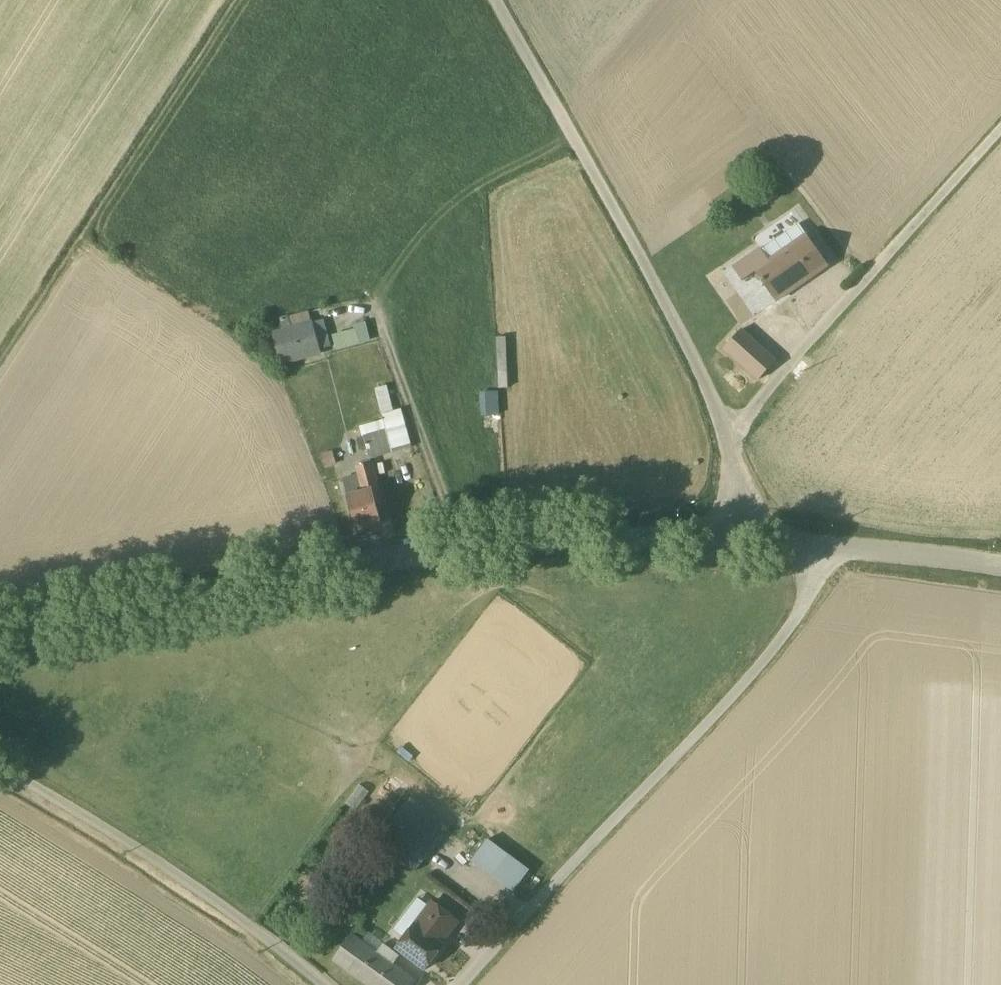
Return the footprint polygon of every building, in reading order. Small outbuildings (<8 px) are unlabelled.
[(760,249),(732,268),(741,281),(754,273),(775,302),(827,266),(826,266),(804,234),(767,260),(760,249)] [(330,347),(321,309),(310,311),(309,310),(279,318),(282,330),(272,333),(280,366),(321,356),(320,350),(330,347)] [(332,336),(335,351),(369,342),(365,323),(353,326),(354,330),(332,336)] [(740,331),(723,349),(758,380),(774,362),(740,331)] [(495,339),(498,388),(507,388),(504,338),(495,339)] [(386,387),(375,390),(392,453),(411,448),(400,410),(393,412),(386,387)] [(479,394),(480,417),(497,417),(497,394),(479,394)] [(381,415),(369,418),(371,424),(359,428),(362,437),(356,439),(359,451),(366,450),(369,460),(392,453),(381,415)] [(320,455),(324,468),(335,465),(332,452),(320,455)] [(356,531),(381,524),(377,508),(381,506),(370,464),(354,468),(356,475),(345,478),(342,481),(356,531)] [(449,829),(408,798),(374,841),(415,872),(449,829)] [(508,856),(487,840),(470,862),(491,878),(508,856)] [(395,948),(424,970),(442,946),(440,944),(457,922),(429,902),(413,924),(414,924),(395,948)] [(414,982),(350,935),(332,960),(367,984),(412,984),(414,982)] [(392,966),(399,957),(383,945),(376,953),(392,966)]
